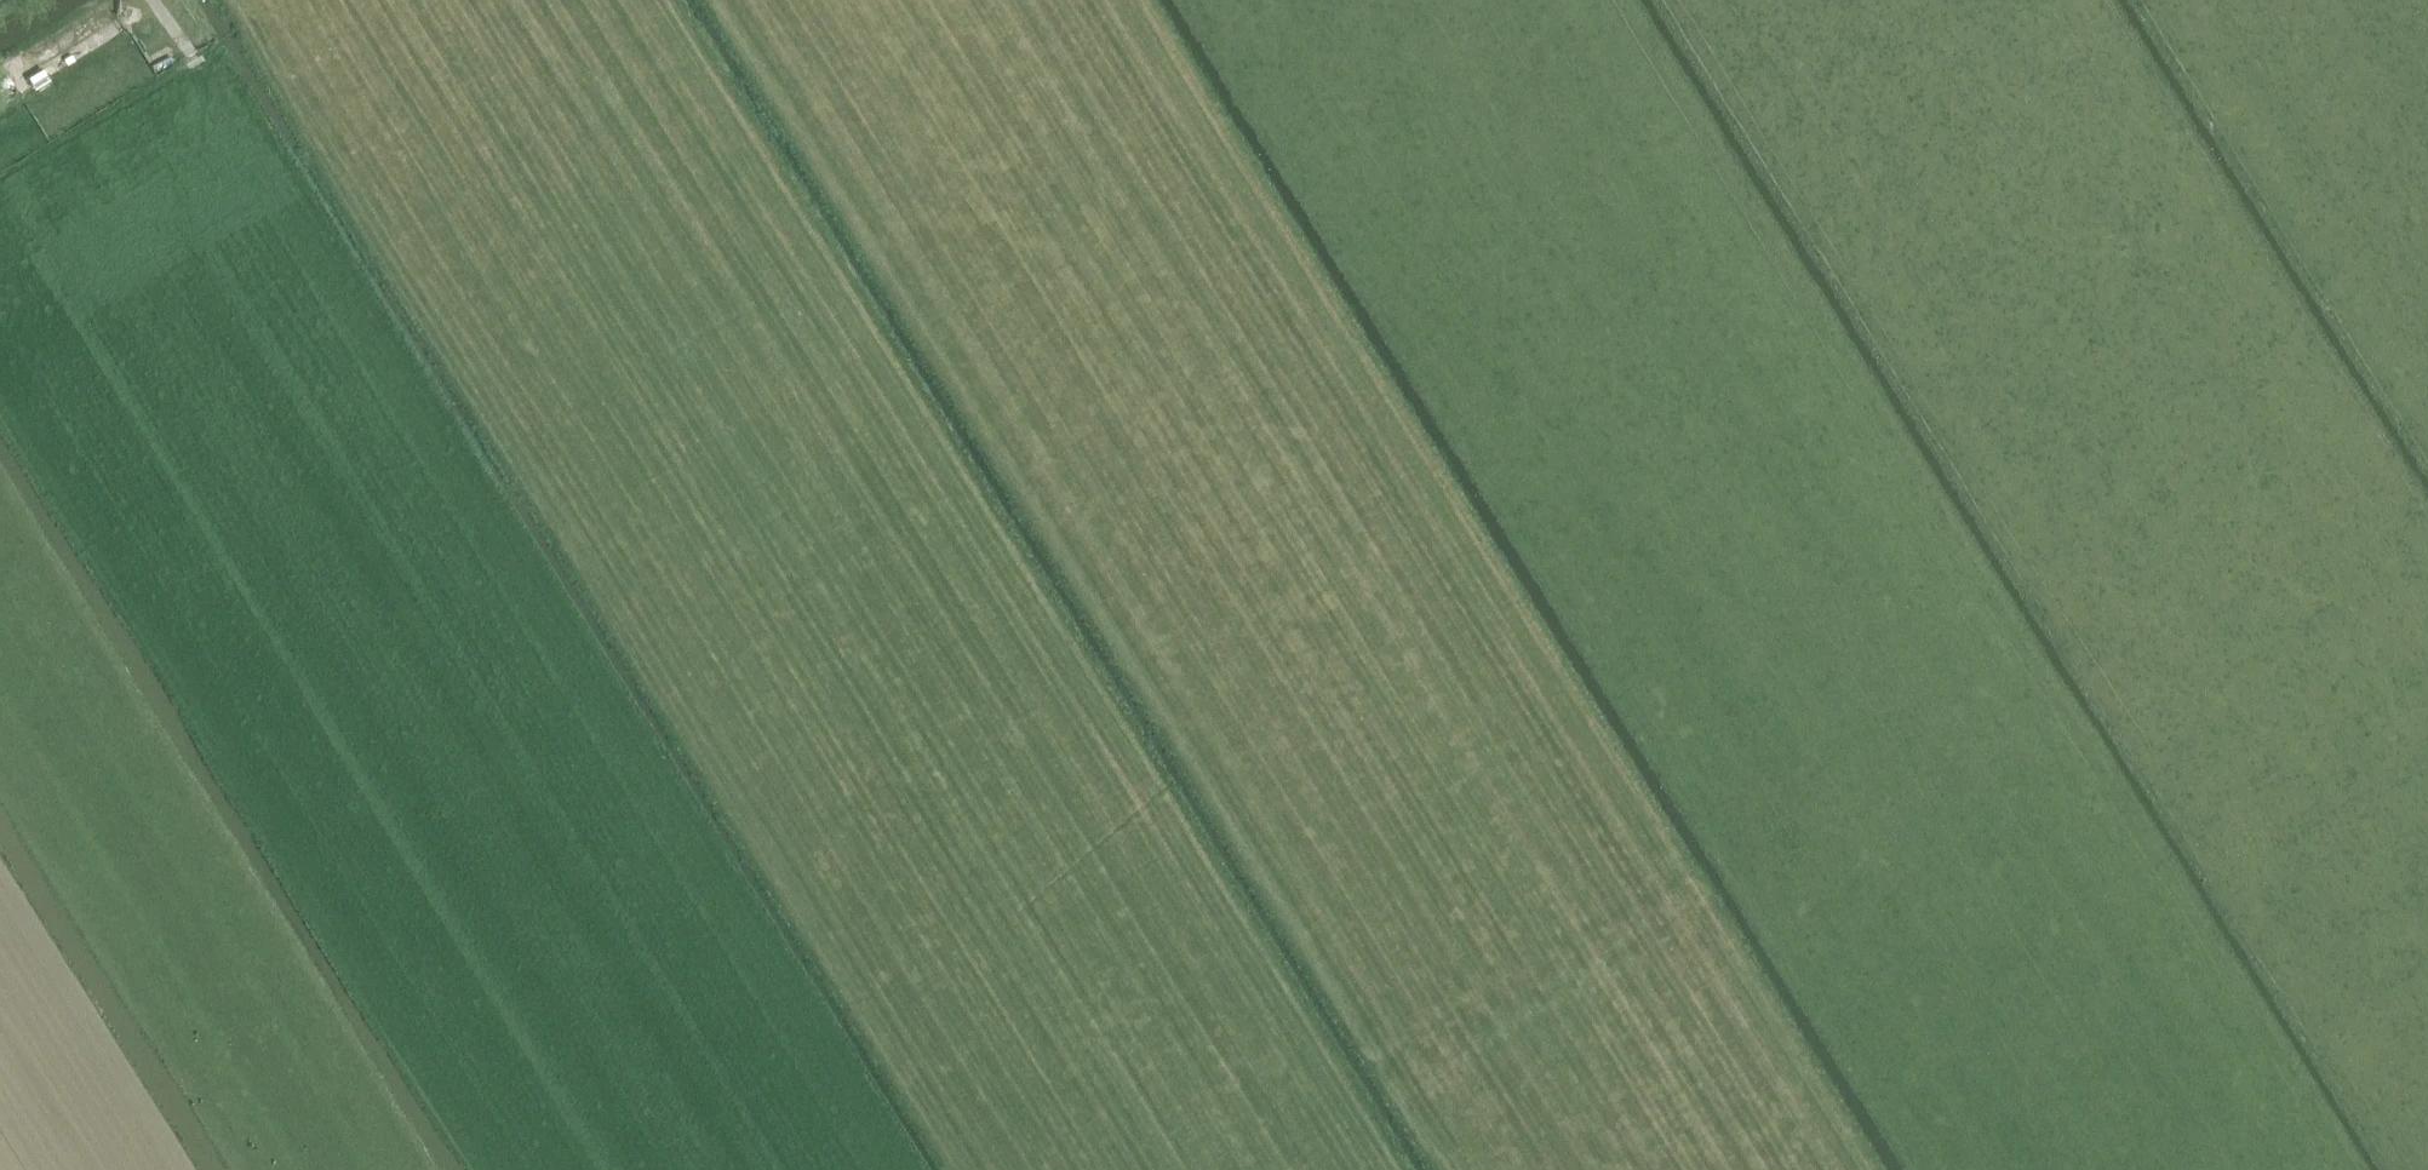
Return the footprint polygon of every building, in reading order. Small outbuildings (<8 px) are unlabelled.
[(15,83),(2,65),(0,66),(0,92),(15,83)]
